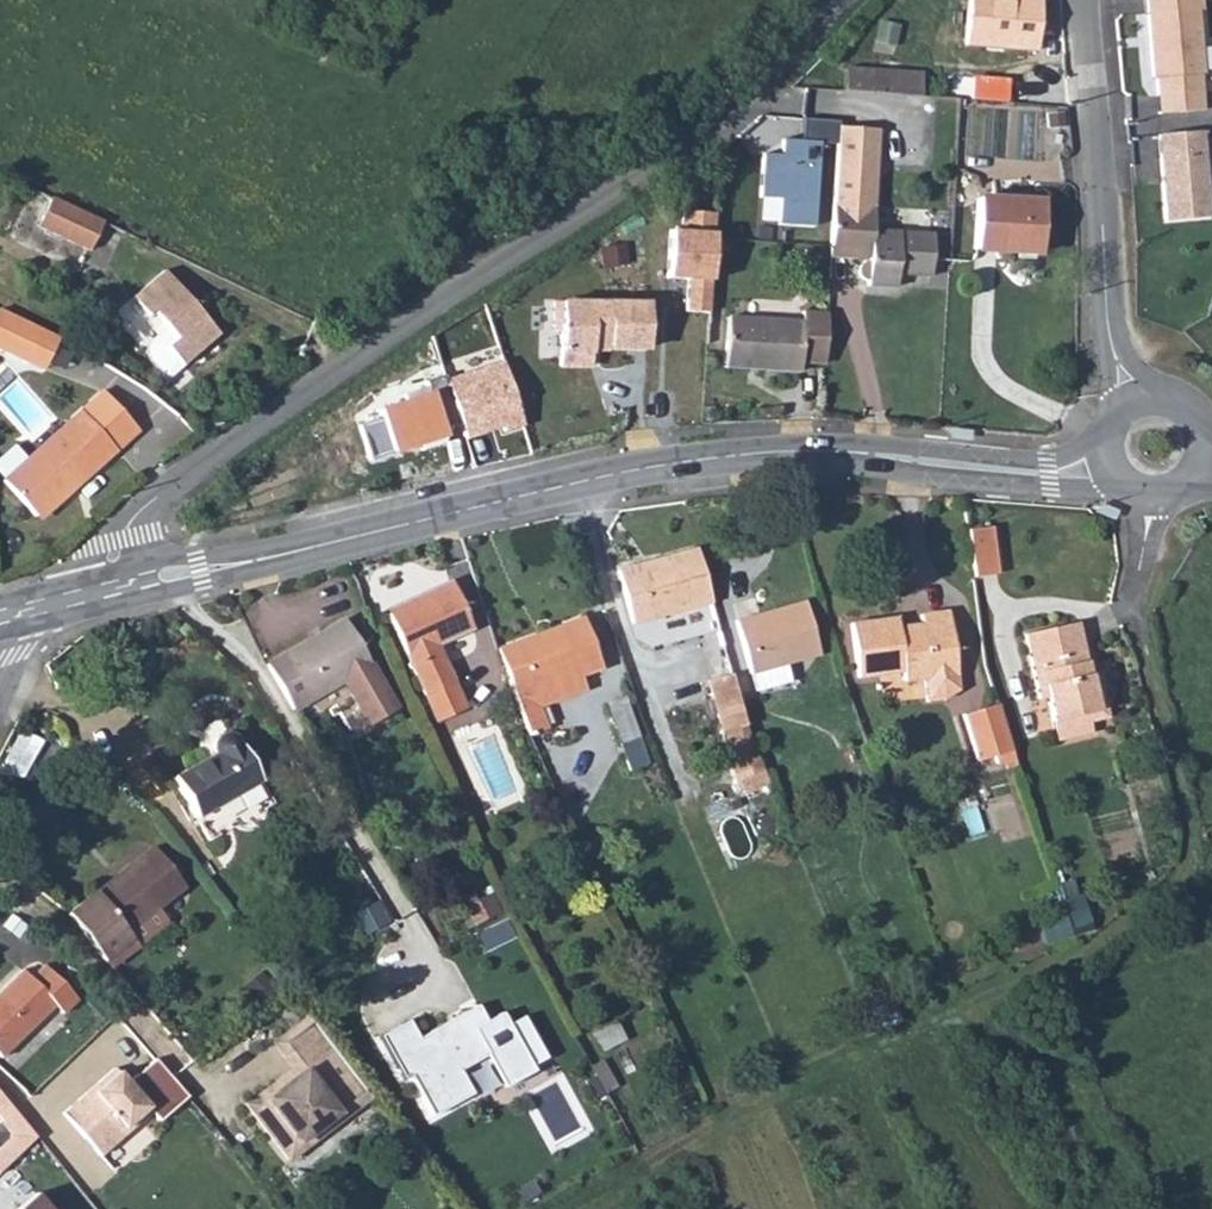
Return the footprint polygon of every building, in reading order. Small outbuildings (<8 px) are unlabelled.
[(965,45),(1025,51),(1026,34),(1038,35),(1039,0),(969,0),(965,45)] [(1153,79),(1156,79),(1157,97),(1202,92),(1201,74),(1204,74),(1199,10),(1202,10),(1201,0),(1146,0),(1153,79)] [(846,69),(844,92),(920,97),(922,74),(846,69)] [(1202,92),(1157,97),(1159,114),(1204,110),(1202,92)] [(1062,112),(1046,114),(1048,128),(1063,127),(1062,112)] [(839,122),(802,119),(801,141),(782,140),(781,155),(763,154),(760,197),(778,199),(777,225),(813,227),(819,142),(837,143),(838,127),(839,122)] [(875,182),(878,130),(838,127),(837,143),(833,205),(866,206),(867,190),(875,182)] [(1202,132),(1158,136),(1166,222),(1210,218),(1202,132)] [(102,223),(51,198),(38,227),(89,251),(102,223)] [(977,199),(975,249),(1039,253),(1042,203),(977,199)] [(833,205),(831,246),(869,249),(868,260),(867,259),(867,262),(864,263),(861,265),(859,267),(858,271),(859,274),(860,277),(862,279),(865,281),(868,281),(867,286),(896,287),(897,270),(904,271),(904,276),(931,277),(933,234),(872,230),(874,207),(866,206),(833,205)] [(457,206),(442,214),(448,225),(463,217),(457,206)] [(687,311),(711,312),(720,212),(686,210),(686,228),(677,228),(674,277),(690,278),(687,311)] [(153,312),(167,329),(149,344),(148,350),(148,356),(151,361),(167,379),(219,334),(164,271),(132,298),(148,316),(153,312)] [(648,303),(554,303),(553,330),(560,331),(560,366),(590,366),(591,348),(648,349),(648,303)] [(0,312),(0,348),(44,370),(58,340),(0,312)] [(800,362),(824,364),(827,314),(803,312),(802,322),(728,318),(725,364),(746,366),(746,369),(800,372),(800,362)] [(505,360),(452,378),(466,441),(524,425),(505,360)] [(451,437),(439,390),(388,405),(403,453),(451,437)] [(81,476),(84,479),(138,430),(104,392),(4,481),(35,517),(56,496),(81,476)] [(973,427),(953,425),(952,436),(972,438),(973,427)] [(1118,507),(1100,500),(1097,510),(1114,517),(1118,507)] [(991,527),(967,530),(973,578),(997,575),(991,527)] [(711,603),(697,550),(618,572),(632,624),(711,603)] [(388,615),(436,721),(465,709),(437,645),(473,629),(451,581),(414,598),(416,602),(388,615)] [(735,622),(750,674),(752,674),(786,664),(819,655),(805,602),(735,622)] [(890,629),(889,619),(851,625),(858,678),(903,672),(904,681),(924,678),(927,702),(943,700),(959,691),(947,611),(920,614),(921,625),(898,628),(890,629)] [(583,618),(497,651),(515,697),(579,673),(601,665),(583,618)] [(897,619),(889,619),(890,629),(898,628),(897,619)] [(345,621),(266,665),(292,710),(344,681),(370,726),(396,710),(345,621)] [(1047,698),(1057,740),(1092,732),(1088,714),(1097,711),(1089,675),(1084,676),(1081,664),(1086,663),(1077,624),(1025,635),(1039,700),(1047,698)] [(786,664),(752,674),(756,691),(791,682),(786,664)] [(579,673),(515,697),(530,736),(547,729),(539,707),(586,689),(579,673)] [(745,726),(732,675),(708,681),(719,721),(735,782),(738,781),(765,774),(759,760),(745,726)] [(625,698),(605,704),(619,743),(638,737),(625,698)] [(1015,758),(997,705),(963,716),(977,762),(994,757),(997,764),(1015,758)] [(28,775),(40,735),(18,728),(5,768),(28,775)] [(214,755),(174,779),(195,818),(260,781),(238,741),(235,738),(231,736),(228,735),(223,736),(219,737),(216,740),(214,744),(213,748),(213,751),(214,755)] [(765,774),(738,781),(743,794),(768,782),(765,774)] [(68,915),(105,961),(133,940),(127,932),(157,909),(184,887),(153,848),(68,915)] [(475,919),(501,910),(495,892),(469,901),(475,919)] [(133,940),(105,961),(111,969),(169,922),(157,909),(127,932),(133,940)] [(0,992),(0,1057),(1,1058),(54,1006),(62,1014),(77,1000),(44,965),(30,979),(22,970),(0,992)] [(408,1021),(379,1037),(404,1081),(410,1078),(432,1117),(472,1095),(460,1072),(487,1056),(505,1088),(534,1072),(531,1066),(546,1058),(523,1017),(508,1025),(502,1013),(486,1021),(478,1006),(418,1039),(408,1021)] [(246,1105),(289,1160),(310,1144),(306,1138),(347,1106),(352,1112),(370,1097),(308,1016),(279,1039),(303,1070),(283,1086),(279,1080),(246,1105)] [(616,1023),(593,1034),(602,1051),(625,1040),(616,1023)] [(303,1070),(279,1039),(273,1043),(293,1069),(279,1080),(283,1086),(303,1070)] [(159,1122),(188,1097),(155,1060),(127,1083),(114,1069),(99,1082),(102,1086),(93,1094),(87,1093),(63,1114),(100,1156),(150,1112),(159,1122)] [(2,1120),(14,1110),(0,1093),(0,1117),(2,1120)] [(0,1148),(0,1173),(36,1138),(14,1110),(2,1120),(0,1121),(12,1136),(0,1148)] [(36,1194),(17,1208),(48,1208),(36,1194)]
